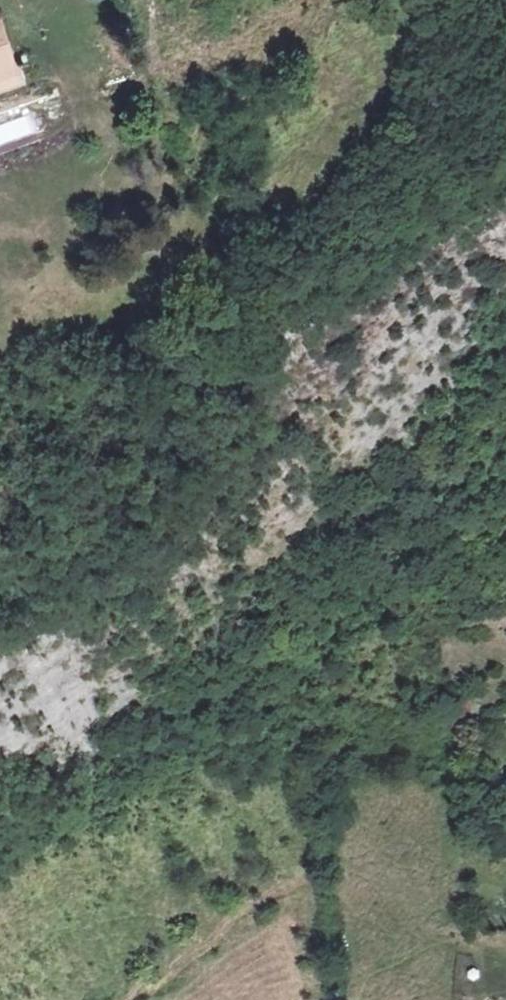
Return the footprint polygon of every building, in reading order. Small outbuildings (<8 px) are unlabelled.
[(16,78),(0,33),(0,84),(16,78)]
